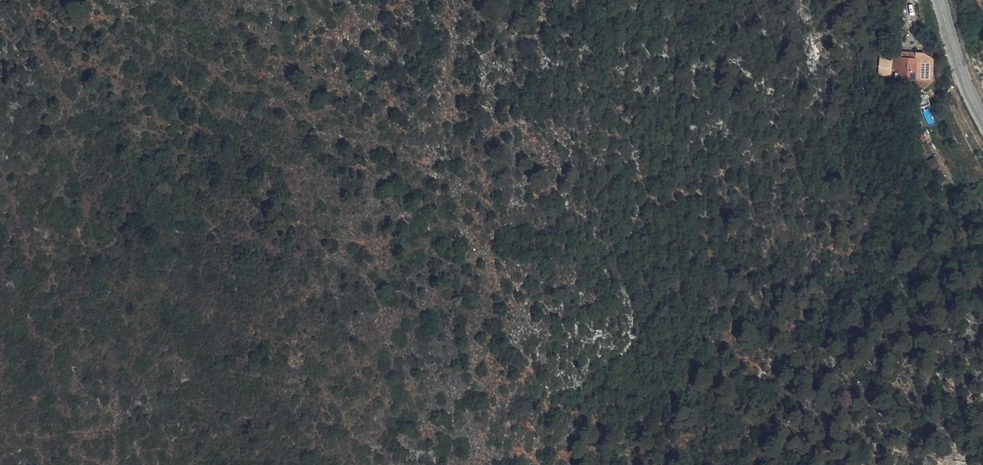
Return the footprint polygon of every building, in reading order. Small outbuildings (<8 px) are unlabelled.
[(897,53),(885,51),(882,73),(889,73),(889,89),(914,90),(913,101),(920,101),(931,89),(932,68),(921,61),(897,60),(897,53)]
